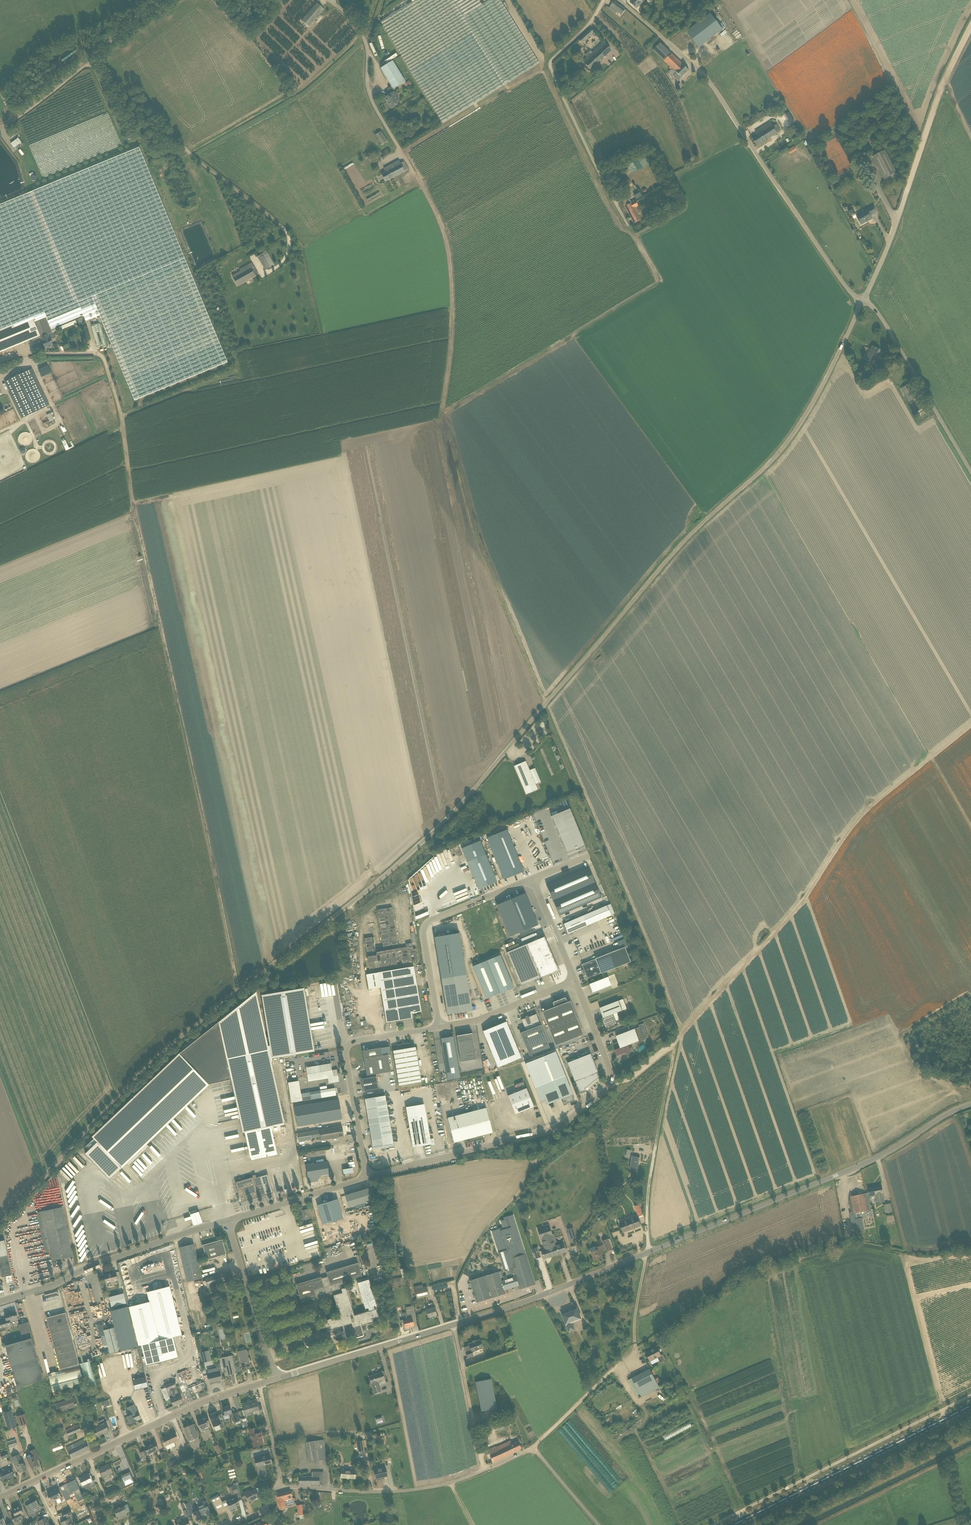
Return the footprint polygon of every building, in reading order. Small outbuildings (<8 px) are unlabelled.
[(637,9),(645,0),(633,0),(630,3),(637,9)] [(614,1),(611,6),(622,14),(626,10),(614,1)] [(302,21),(304,23),(308,27),(324,9),(317,3),(302,21)] [(699,48),(723,30),(711,14),(687,32),(699,48)] [(590,28),(578,39),(582,43),(594,32),(590,28)] [(611,51),(603,42),(592,53),(590,50),(585,55),(587,58),(583,62),(590,70),(611,51)] [(689,71),(672,54),(661,43),(654,50),(670,67),(669,68),(671,70),(669,72),(673,75),(676,72),(682,78),(689,71)] [(393,49),(381,56),(382,58),(394,51),(393,49)] [(380,69),(393,89),(405,82),(393,61),(380,69)] [(400,103),(394,92),(385,98),(391,108),(400,103)] [(760,121),(767,117),(763,111),(757,115),(760,121)] [(752,125),(749,120),(743,124),(746,129),(752,125)] [(758,136),(753,139),(757,146),(777,133),(770,123),(755,132),(758,136)] [(381,145),(388,141),(381,131),(375,135),(381,145)] [(790,154),(797,150),(794,146),(788,150),(790,154)] [(125,154),(32,192),(0,205),(0,331),(32,317),(35,323),(46,318),(52,333),(58,331),(56,327),(83,316),(86,322),(100,316),(135,401),(228,362),(139,148),(125,154)] [(379,154),(382,159),(392,153),(388,148),(379,154)] [(885,150),(873,157),(884,179),(897,173),(885,150)] [(381,175),(385,182),(405,172),(399,161),(384,169),(386,172),(381,175)] [(619,181),(625,190),(632,186),(626,177),(619,181)] [(640,213),(636,207),(634,208),(629,198),(623,202),(634,223),(640,220),(637,215),(640,213)] [(864,213),(857,217),(861,225),(872,219),(871,216),(876,213),(873,207),(864,212),(864,213)] [(194,218),(192,214),(189,215),(191,219),(192,222),(200,219),(199,216),(194,218)] [(268,251),(258,256),(264,270),(274,265),(268,251)] [(254,267),(252,263),(240,270),(241,271),(232,276),(234,278),(234,279),(237,285),(255,276),(251,269),(254,267)] [(0,331),(0,353),(32,340),(35,341),(41,338),(35,323),(32,317),(0,331)] [(79,325),(85,322),(82,317),(76,320),(79,325)] [(35,323),(41,338),(42,341),(45,349),(53,346),(51,340),(54,338),(52,333),(46,318),(35,323)] [(865,360),(873,364),(880,350),(873,346),(865,360)] [(23,418),(49,406),(32,369),(5,382),(23,418)] [(65,437),(66,440),(69,439),(67,433),(62,435),(60,430),(57,431),(60,439),(65,437)] [(60,452),(73,447),(71,442),(58,448),(60,452)] [(526,761),(514,766),(524,790),(536,785),(526,761)] [(551,816),(566,853),(585,846),(570,808),(551,816)] [(486,838),(503,879),(523,871),(506,830),(486,838)] [(454,861),(449,849),(443,852),(440,853),(445,865),(454,861)] [(497,882),(486,854),(467,862),(478,890),(497,882)] [(601,898),(588,867),(546,885),(559,916),(601,898)] [(402,963),(417,961),(407,893),(398,895),(397,892),(391,893),(391,897),(384,899),(384,902),(376,903),(377,911),(360,913),(366,953),(364,953),(365,966),(369,966),(369,968),(397,964),(396,961),(402,960),(402,963)] [(538,925),(525,893),(497,905),(510,937),(538,925)] [(587,926),(583,916),(564,924),(568,934),(587,926)] [(558,970),(544,937),(506,953),(521,986),(554,972),(558,970)] [(595,959),(581,964),(584,970),(582,970),(583,971),(583,970),(584,973),(584,974),(585,973),(587,978),(601,973),(601,974),(631,962),(625,947),(595,959)] [(500,955),(473,966),(486,999),(514,988),(500,955)] [(386,1022),(397,1020),(399,1021),(400,1021),(402,1020),(412,1018),(411,1013),(421,1012),(421,1008),(424,1008),(417,966),(378,973),(378,974),(373,975),(373,973),(356,976),(358,984),(375,982),(374,980),(380,980),(386,1022)] [(441,979),(447,1015),(472,1010),(466,974),(441,979)] [(592,993),(611,985),(608,977),(589,984),(592,993)] [(266,1038),(270,1058),(314,1051),(304,988),(262,995),(269,1038),(266,1038)] [(285,1124),(270,1058),(266,1038),(256,992),(179,1054),(92,1137),(94,1139),(86,1146),(89,1150),(85,1154),(110,1179),(127,1163),(130,1165),(149,1147),(147,1144),(210,1084),(231,1079),(243,1133),(245,1132),(250,1158),(277,1152),(271,1127),(285,1124)] [(565,997),(552,1002),(554,1007),(542,1012),(555,1046),(583,1035),(580,1026),(581,1026),(577,1017),(570,1001),(567,1002),(565,997)] [(602,1018),(604,1021),(606,1028),(617,1024),(613,1014),(623,1011),(619,1001),(600,1008),(603,1018),(602,1018)] [(536,1014),(521,1020),(526,1031),(520,1033),(529,1056),(550,1048),(536,1014)] [(483,1031),(498,1068),(521,1058),(506,1021),(483,1031)] [(618,1042),(614,1044),(613,1044),(616,1050),(615,1050),(617,1056),(631,1051),(629,1045),(637,1042),(639,1044),(649,1037),(644,1024),(639,1025),(640,1027),(616,1036),(618,1042)] [(457,1036),(461,1062),(476,1059),(472,1034),(473,1034),(473,1033),(457,1036)] [(453,1036),(441,1038),(445,1064),(448,1080),(460,1078),(457,1062),(453,1036)] [(421,1082),(415,1047),(411,1048),(410,1044),(409,1043),(405,1044),(405,1045),(403,1045),(402,1044),(398,1045),(397,1046),(398,1050),(393,1051),(399,1086),(421,1082)] [(363,1051),(364,1058),(367,1076),(391,1072),(388,1054),(384,1055),(382,1055),(381,1048),(363,1051)] [(572,1092),(565,1075),(556,1052),(525,1064),(535,1088),(540,1102),(545,1100),(547,1104),(562,1099),(564,1102),(564,1103),(565,1104),(566,1103),(566,1104),(575,1100),(572,1092)] [(309,1061),(322,1059),(321,1053),(308,1055),(309,1061)] [(598,1072),(591,1054),(567,1063),(574,1082),(575,1081),(580,1093),(586,1091),(585,1088),(598,1078),(596,1073),(598,1072)] [(329,1083),(339,1081),(337,1070),(332,1070),(331,1064),(326,1064),(306,1068),(308,1082),(328,1078),(329,1083)] [(376,1076),(362,1079),(364,1092),(379,1089),(376,1076)] [(298,1081),(288,1083),(291,1103),(302,1101),(298,1081)] [(493,1132),(480,1084),(441,1094),(454,1142),(466,1139),(467,1143),(481,1139),(480,1136),(493,1132)] [(335,1088),(310,1092),(311,1100),(336,1095),(335,1088)] [(515,1114),(534,1107),(526,1088),(508,1096),(515,1114)] [(365,1099),(373,1149),(393,1145),(385,1096),(365,1099)] [(327,1122),(342,1119),(339,1099),(294,1106),(298,1133),(310,1131),(329,1128),(327,1122)] [(408,1117),(411,1137),(421,1136),(423,1146),(431,1144),(426,1114),(408,1117)] [(311,1138),(321,1137),(321,1140),(344,1136),(342,1126),(320,1130),(310,1131),(311,1138)] [(298,1133),(299,1142),(312,1140),(311,1138),(310,1131),(298,1133)] [(638,1160),(639,1156),(632,1155),(629,1167),(633,1168),(634,1166),(637,1166),(638,1162),(637,1162),(638,1160)] [(306,1165),(308,1177),(309,1183),(317,1181),(321,1176),(329,1174),(327,1162),(306,1165)] [(265,1195),(273,1192),(268,1174),(256,1178),(256,1176),(235,1182),(241,1202),(259,1197),(258,1195),(265,1193),(265,1195)] [(883,1194),(882,1185),(868,1188),(870,1196),(876,1195),(877,1203),(884,1201),(883,1194)] [(372,1200),(368,1188),(345,1195),(349,1207),(372,1200)] [(864,1228),(862,1218),(873,1216),(868,1193),(855,1196),(855,1195),(855,1194),(851,1195),(851,1193),(850,1195),(850,1197),(850,1199),(850,1201),(850,1202),(850,1204),(850,1206),(850,1208),(851,1210),(851,1212),(852,1213),(850,1214),(850,1212),(849,1212),(853,1230),(864,1228)] [(344,1218),(338,1199),(317,1205),(323,1225),(344,1218)] [(885,1213),(892,1212),(893,1211),(891,1203),(884,1205),(885,1213)] [(62,1207),(38,1212),(46,1252),(50,1251),(52,1260),(72,1256),(62,1207)] [(641,1225),(638,1217),(620,1224),(623,1232),(641,1225)] [(518,1285),(519,1289),(535,1284),(516,1224),(509,1226),(510,1227),(508,1228),(507,1225),(502,1226),(503,1230),(501,1230),(501,1228),(492,1231),(497,1249),(502,1247),(503,1251),(500,1252),(504,1265),(488,1270),(490,1274),(498,1271),(501,1281),(504,1280),(501,1271),(509,1268),(512,1278),(515,1277),(518,1285)] [(549,1227),(543,1229),(546,1236),(553,1256),(566,1251),(563,1244),(554,1246),(550,1235),(552,1235),(549,1227)] [(546,1236),(543,1229),(538,1231),(540,1238),(542,1238),(546,1249),(541,1251),(544,1259),(553,1256),(546,1236)] [(603,1241),(607,1251),(612,1249),(608,1239),(603,1241)] [(7,1286),(14,1284),(8,1255),(5,1240),(0,1241),(0,1267),(2,1277),(5,1276),(7,1286)] [(222,1240),(203,1245),(207,1260),(226,1254),(222,1240)] [(194,1244),(179,1247),(187,1282),(202,1278),(194,1244)] [(603,1254),(600,1246),(596,1248),(596,1246),(590,1248),(595,1260),(602,1257),(601,1255),(603,1254)] [(375,1309),(369,1311),(354,1315),(346,1287),(345,1288),(343,1282),(362,1276),(358,1263),(326,1272),(328,1277),(321,1278),(321,1277),(296,1284),(301,1302),(316,1297),(334,1291),(335,1295),(333,1295),(339,1316),(322,1321),(324,1328),(328,1327),(329,1330),(330,1331),(331,1331),(332,1330),(332,1329),(344,1326),(345,1330),(344,1331),(346,1337),(347,1338),(355,1336),(356,1337),(357,1338),(363,1336),(364,1334),(361,1325),(372,1322),(373,1323),(374,1323),(374,1322),(375,1322),(375,1321),(374,1318),(378,1317),(376,1309),(375,1309)] [(234,1281),(231,1271),(230,1271),(211,1276),(214,1286),(234,1281)] [(470,1281),(477,1303),(505,1294),(504,1290),(511,1287),(512,1289),(515,1288),(515,1286),(518,1285),(515,1277),(512,1278),(504,1280),(501,1281),(498,1271),(490,1274),(470,1281)] [(116,1272),(104,1275),(106,1283),(118,1280),(116,1272)] [(368,1308),(369,1311),(375,1309),(374,1306),(377,1305),(369,1279),(357,1283),(359,1288),(365,1309),(368,1308)] [(147,1292),(150,1301),(129,1306),(139,1345),(142,1345),(146,1364),(178,1356),(173,1337),(181,1335),(170,1286),(147,1292)] [(427,1287),(415,1290),(417,1298),(429,1295),(427,1287)] [(125,1293),(110,1297),(113,1306),(127,1303),(125,1293)] [(429,1317),(436,1315),(434,1307),(434,1308),(432,1303),(428,1304),(430,1309),(426,1310),(429,1317)] [(121,1351),(138,1346),(127,1307),(110,1311),(115,1327),(121,1351)] [(408,1318),(404,1319),(403,1320),(405,1328),(414,1326),(412,1317),(416,1316),(414,1307),(406,1310),(406,1312),(408,1318)] [(562,1314),(566,1323),(569,1332),(575,1329),(571,1321),(576,1319),(577,1320),(581,1319),(577,1308),(573,1310),(563,1314),(562,1314)] [(10,1321),(18,1319),(16,1312),(9,1314),(9,1313),(5,1314),(7,1320),(0,1322),(0,1332),(6,1330),(5,1327),(11,1325),(10,1321)] [(79,1364),(66,1313),(46,1318),(60,1369),(79,1364)] [(31,1338),(34,1345),(35,1345),(28,1322),(19,1325),(23,1341),(31,1338)] [(121,1351),(115,1327),(104,1330),(105,1335),(110,1353),(121,1351)] [(43,1380),(34,1345),(31,1338),(23,1341),(11,1345),(6,1346),(18,1388),(43,1380)] [(483,1348),(480,1340),(475,1342),(473,1343),(473,1342),(469,1344),(469,1346),(464,1348),(468,1358),(473,1356),(472,1352),(483,1348)] [(661,1355),(657,1347),(646,1353),(650,1361),(658,1357),(660,1363),(666,1360),(663,1354),(661,1355)] [(242,1368),(250,1366),(246,1350),(239,1351),(242,1368)] [(601,1357),(597,1350),(592,1353),(596,1359),(601,1357)] [(202,1364),(208,1363),(206,1351),(200,1353),(202,1364)] [(222,1358),(225,1376),(234,1374),(233,1370),(235,1369),(232,1356),(222,1358)] [(99,1385),(93,1360),(80,1364),(86,1388),(99,1385)] [(79,1366),(60,1371),(48,1373),(54,1396),(85,1388),(79,1366)] [(658,1377),(655,1379),(653,1375),(656,1374),(654,1369),(651,1371),(650,1369),(628,1380),(636,1396),(637,1395),(638,1397),(641,1395),(642,1397),(660,1388),(658,1384),(661,1382),(658,1377)] [(209,1383),(222,1380),(220,1370),(210,1372),(210,1370),(206,1371),(209,1383)] [(382,1372),(369,1377),(371,1384),(372,1384),(375,1393),(381,1391),(379,1384),(377,1385),(377,1382),(385,1380),(382,1372)] [(181,1373),(178,1374),(181,1382),(180,1382),(183,1389),(187,1387),(181,1373)] [(135,1390),(148,1387),(146,1377),(132,1380),(135,1390)] [(497,1408),(491,1379),(476,1382),(481,1411),(497,1408)] [(171,1399),(174,1406),(183,1402),(180,1395),(179,1395),(176,1387),(174,1381),(165,1385),(167,1390),(166,1391),(170,1400),(171,1399)] [(192,1385),(194,1392),(206,1389),(204,1382),(192,1385)] [(75,1397),(55,1402),(57,1411),(77,1406),(75,1397)] [(256,1400),(249,1402),(252,1411),(258,1409),(259,1413),(263,1411),(261,1405),(258,1406),(256,1400)] [(252,1411),(249,1402),(243,1404),(245,1413),(252,1411)] [(137,1420),(141,1418),(138,1411),(137,1411),(134,1404),(127,1408),(131,1415),(127,1416),(129,1420),(131,1424),(135,1422),(135,1421),(137,1420),(137,1421),(137,1420)] [(232,1414),(230,1406),(223,1408),(225,1415),(223,1415),(224,1420),(229,1419),(229,1418),(230,1417),(233,1416),(232,1414)] [(9,1429),(17,1426),(12,1410),(4,1413),(9,1429)] [(224,1424),(222,1416),(222,1417),(219,1418),(217,1412),(213,1413),(213,1412),(209,1413),(210,1414),(209,1415),(214,1426),(221,1424),(221,1425),(224,1424)] [(20,1426),(28,1423),(25,1413),(17,1416),(20,1426)] [(205,1427),(205,1430),(206,1430),(209,1428),(209,1427),(210,1426),(209,1423),(207,1415),(203,1417),(204,1418),(197,1421),(199,1426),(200,1426),(201,1429),(205,1427)] [(494,1423),(498,1431),(508,1427),(504,1419),(494,1423)] [(690,1422),(662,1433),(665,1439),(692,1427),(690,1422)] [(106,1423),(99,1426),(103,1434),(109,1431),(106,1423)] [(67,1435),(81,1431),(79,1424),(66,1428),(67,1435)] [(198,1436),(193,1424),(184,1428),(189,1440),(198,1436)] [(92,1427),(97,1437),(103,1434),(99,1426),(96,1428),(95,1425),(92,1427)] [(257,1433),(256,1428),(249,1429),(250,1435),(251,1435),(254,1446),(263,1444),(262,1439),(260,1433),(257,1433)] [(164,1441),(166,1445),(167,1449),(175,1445),(173,1442),(177,1439),(174,1433),(162,1438),(163,1440),(163,1441),(164,1441)] [(528,1433),(520,1437),(522,1443),(531,1439),(528,1433)] [(70,1458),(89,1450),(84,1439),(66,1447),(70,1458)] [(323,1439),(311,1442),(306,1442),(309,1463),(318,1462),(318,1461),(327,1459),(326,1454),(323,1439)] [(488,1462),(522,1451),(518,1440),(511,1443),(510,1441),(488,1448),(489,1453),(485,1454),(488,1462)] [(147,1454),(148,1453),(148,1454),(158,1449),(155,1442),(145,1446),(147,1451),(145,1451),(145,1450),(140,1453),(142,1457),(143,1458),(148,1455),(147,1454)] [(33,1457),(32,1457),(28,1459),(31,1467),(38,1464),(36,1460),(40,1458),(35,1449),(29,1452),(30,1455),(32,1454),(33,1457)] [(21,1472),(27,1470),(23,1462),(22,1462),(18,1454),(12,1457),(14,1462),(13,1462),(17,1470),(19,1469),(21,1472)] [(272,1463),(270,1455),(255,1458),(258,1471),(266,1469),(266,1468),(265,1468),(265,1465),(272,1463)] [(383,1477),(387,1476),(385,1463),(380,1464),(381,1468),(374,1470),(376,1478),(377,1478),(383,1476),(383,1477)] [(99,1468),(103,1477),(103,1476),(108,1474),(109,1474),(113,1472),(109,1464),(104,1466),(105,1466),(99,1469),(99,1468)] [(14,1475),(11,1468),(0,1473),(0,1477),(2,1481),(6,1479),(7,1478),(8,1479),(14,1475)] [(342,1470),(341,1477),(355,1478),(356,1471),(342,1470)] [(319,1484),(324,1484),(323,1472),(312,1472),(312,1477),(300,1477),(300,1484),(319,1484)] [(92,1481),(88,1473),(85,1475),(85,1476),(79,1479),(78,1476),(75,1478),(77,1482),(80,1480),(81,1482),(80,1483),(81,1486),(83,1485),(83,1486),(86,1484),(86,1485),(87,1485),(88,1485),(89,1485),(90,1484),(90,1483),(90,1482),(92,1481)] [(135,1483),(130,1473),(120,1477),(119,1477),(123,1483),(121,1484),(120,1483),(116,1485),(119,1490),(123,1488),(125,1487),(125,1488),(135,1483)] [(78,1486),(76,1480),(68,1483),(63,1485),(65,1490),(62,1491),(64,1496),(65,1499),(69,1497),(68,1495),(75,1492),(76,1495),(79,1494),(80,1497),(82,1496),(78,1486)] [(48,1494),(52,1502),(54,1501),(61,1497),(64,1496),(62,1491),(60,1487),(54,1490),(54,1491),(48,1494)] [(249,1501),(259,1497),(255,1489),(249,1492),(249,1490),(241,1494),(243,1499),(247,1497),(249,1501)] [(294,1503),(291,1490),(277,1494),(277,1495),(275,1495),(279,1510),(286,1508),(285,1505),(286,1505),(294,1503)] [(228,1505),(230,1510),(234,1508),(234,1507),(240,1504),(236,1497),(234,1498),(230,1500),(229,1499),(222,1502),(221,1499),(212,1502),(218,1515),(218,1514),(226,1510),(224,1507),(228,1505)] [(35,1512),(41,1509),(37,1500),(26,1506),(31,1515),(31,1514),(33,1518),(37,1516),(35,1512)] [(200,1509),(194,1512),(193,1512),(197,1521),(199,1520),(200,1520),(200,1519),(204,1517),(203,1514),(206,1513),(207,1516),(211,1514),(205,1500),(201,1502),(202,1504),(199,1505),(200,1509)] [(114,1509),(117,1517),(119,1516),(120,1519),(128,1516),(126,1513),(131,1511),(128,1504),(114,1509)] [(12,1510),(14,1514),(12,1515),(15,1522),(23,1518),(21,1514),(23,1513),(20,1506),(12,1510)] [(70,1509),(62,1513),(65,1517),(72,1514),(70,1509)]
